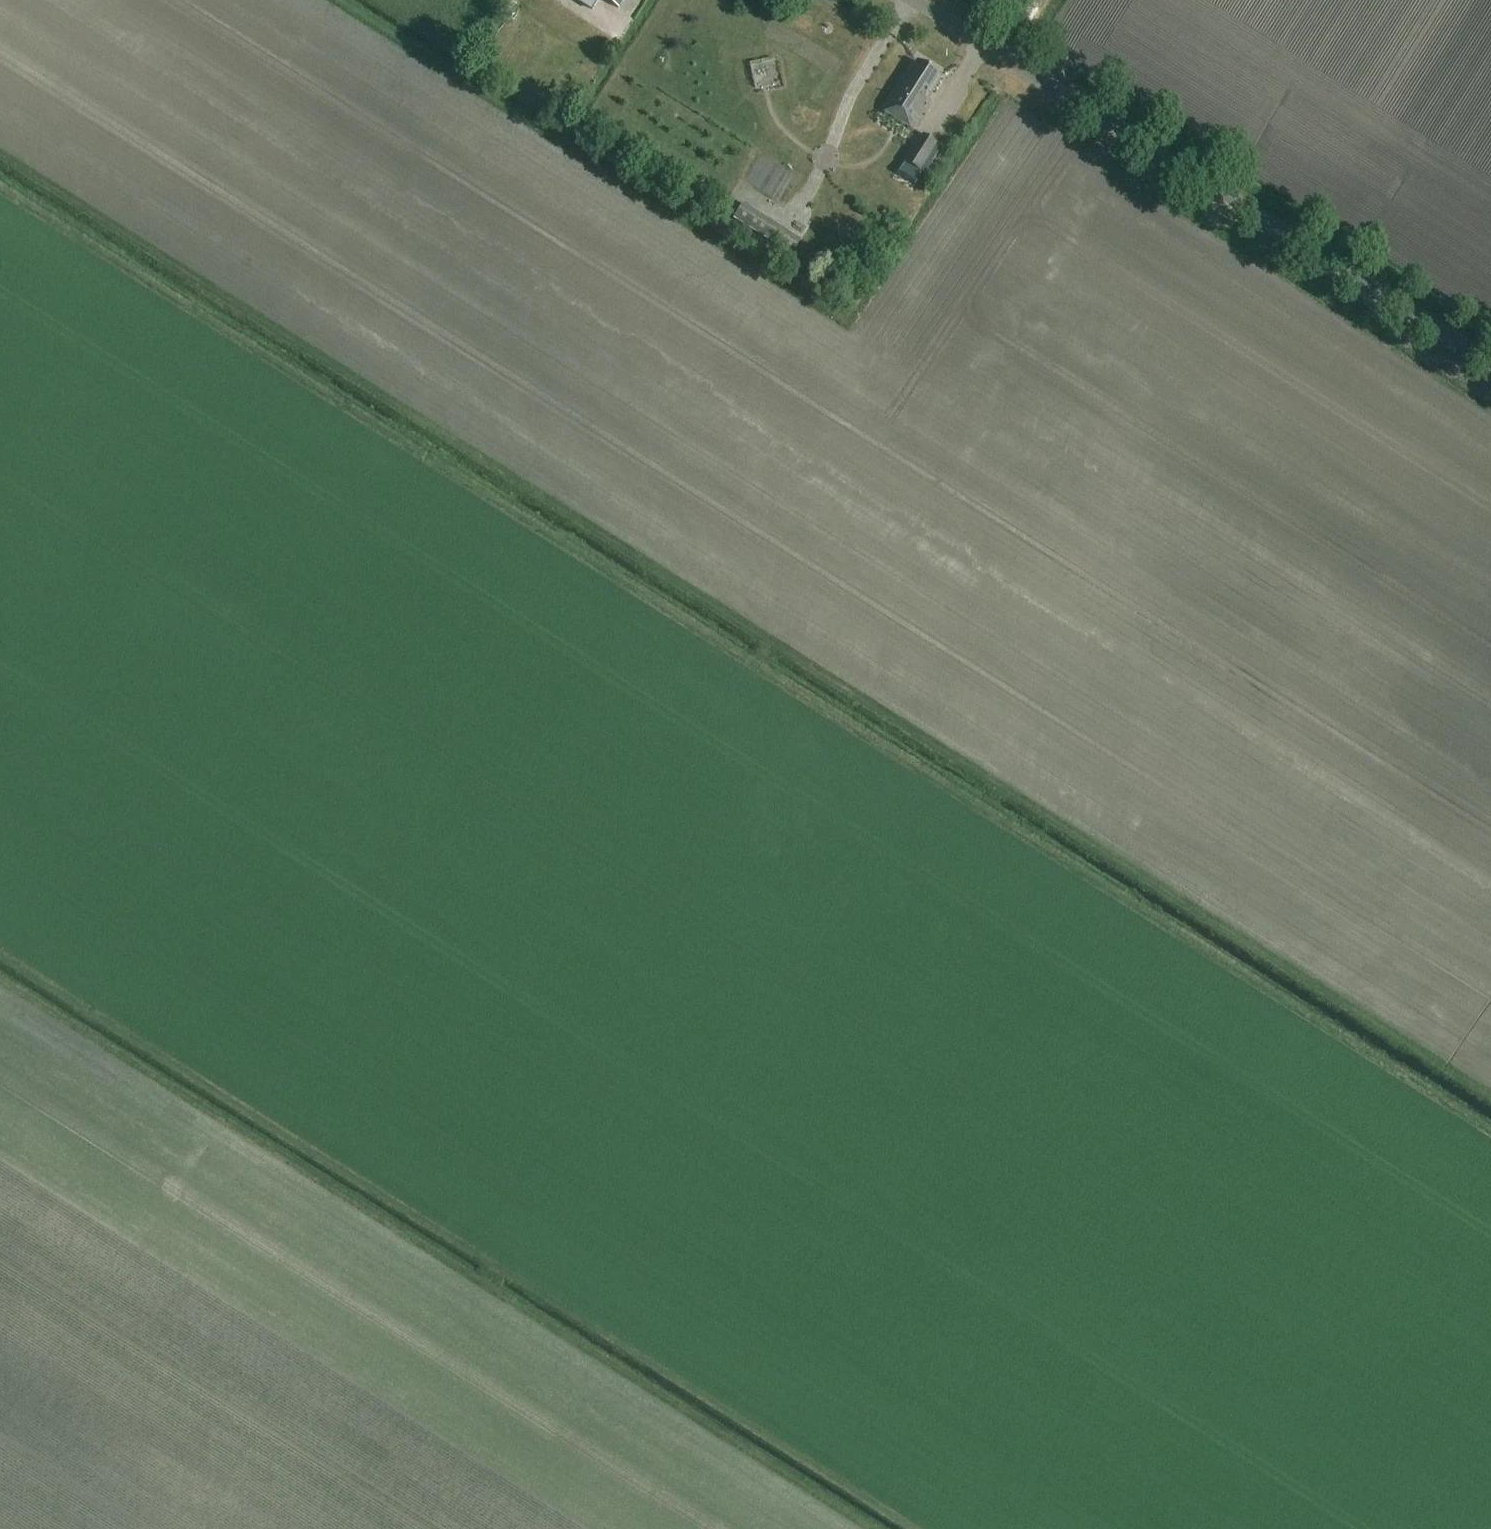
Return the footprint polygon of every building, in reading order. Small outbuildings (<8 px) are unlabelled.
[(617,40),(631,17),(619,10),(625,0),(554,0),(617,40)] [(759,86),(785,80),(779,55),(754,61),(759,86)] [(938,76),(941,73),(922,59),(912,73),(910,72),(881,112),(908,131),(944,80),(938,76)] [(920,175),(938,147),(923,137),(905,166),(920,175)] [(791,259),(802,243),(743,206),(733,222),(791,259)]
